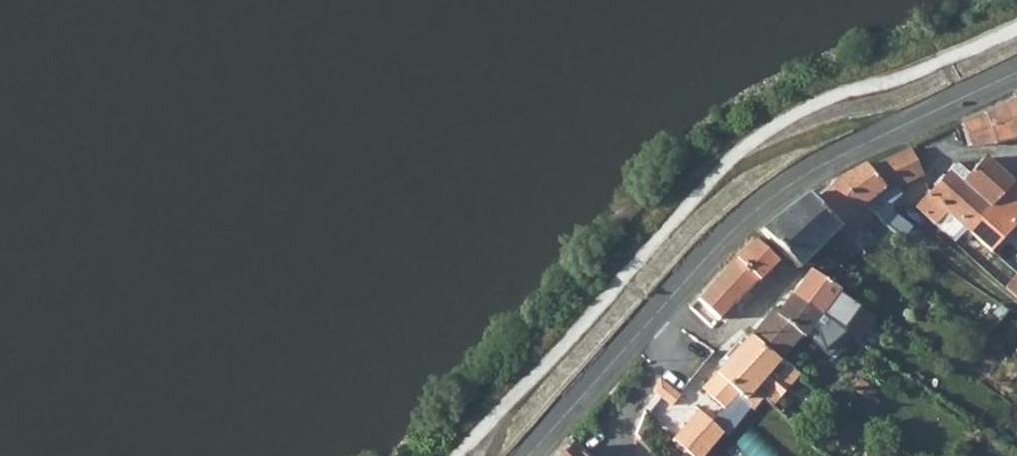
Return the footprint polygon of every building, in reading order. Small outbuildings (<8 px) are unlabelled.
[(964,132),(971,150),(996,150),(1016,145),(1016,105),(964,132)] [(896,191),(930,175),(911,155),(872,175),(866,169),(839,184),(863,209),(884,192),(887,195),(896,191)] [(971,181),(958,170),(942,189),(922,208),(942,226),(953,214),(972,233),(1012,187),(986,163),(971,181)] [(815,206),(851,244),(876,221),(874,217),(863,209),(839,184),(815,206)] [(972,233),(992,256),(1016,230),(1016,194),(1012,187),(972,233)] [(863,209),(874,217),(876,221),(884,232),(893,221),(903,207),(896,191),(887,195),(884,192),(863,209)] [(808,199),(772,225),(759,234),(799,271),(832,240),(850,260),(853,257),(862,270),(868,262),(851,244),(815,206),(808,199)] [(893,221),(884,232),(904,247),(912,234),(893,221)] [(735,265),(758,286),(778,267),(756,246),(735,265)] [(700,305),(720,323),(758,286),(735,265),(700,305)] [(792,299),(838,331),(843,334),(858,311),(839,297),(840,294),(811,274),(792,299)] [(1004,289),(1016,302),(1016,277),(1004,289)] [(751,341),(777,363),(781,360),(801,339),(804,341),(813,332),(830,343),(838,331),(792,299),(780,317),(775,314),(751,341)] [(980,337),(985,340),(991,334),(986,330),(980,337)] [(781,360),(777,363),(751,341),(729,365),(703,394),(726,415),(715,429),(723,436),(725,438),(751,407),(754,410),(765,397),(770,403),(797,375),(781,360)] [(706,386),(728,362),(719,353),(697,378),(706,386)] [(655,392),(671,406),(678,399),(659,383),(655,392)] [(859,383),(851,393),(869,405),(876,394),(859,383)] [(691,455),(707,455),(723,436),(715,429),(700,415),(676,442),(691,455)]
